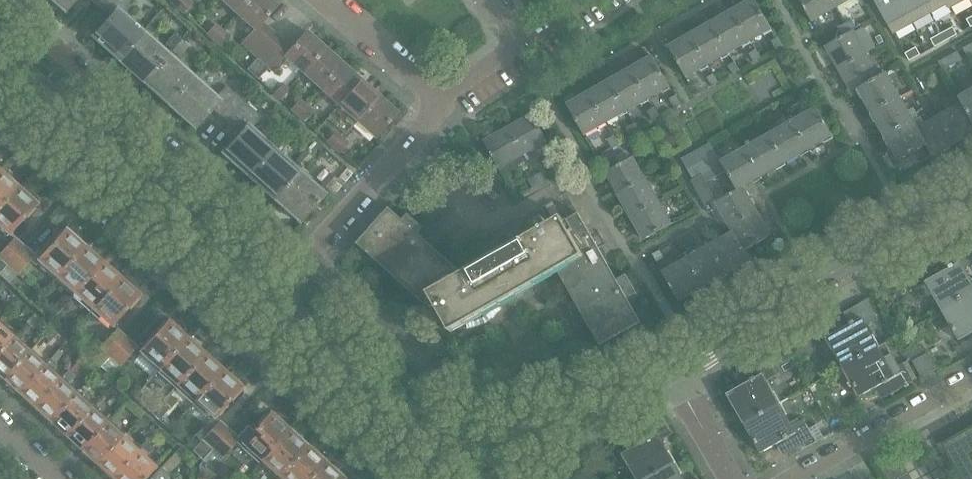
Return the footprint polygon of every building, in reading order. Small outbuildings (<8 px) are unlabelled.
[(63,12),(64,13),(75,0),(53,0),(64,10),(63,12)] [(119,59),(117,61),(118,61),(143,34),(120,14),(124,9),(121,6),(126,0),(101,0),(96,5),(110,18),(92,38),(93,39),(95,37),(119,59)] [(178,8),(185,0),(172,0),(171,2),(178,8)] [(178,8),(184,14),(192,4),(188,0),(185,0),(178,8)] [(237,14),(250,0),(222,0),(237,14)] [(237,14),(254,29),(262,22),(277,5),(276,5),(275,6),(269,0),(250,0),(237,14)] [(733,11),(750,41),(772,29),(771,26),(770,26),(756,1),(757,1),(756,0),(753,0),(733,11)] [(812,21),(836,7),(832,0),(800,0),(812,21)] [(901,0),(876,0),(894,33),(913,23),(901,0)] [(924,0),(901,0),(913,23),(931,13),(924,0)] [(947,0),(924,0),(931,13),(948,4),(950,8),(951,7),(947,0)] [(733,11),(712,23),(729,53),(750,41),(733,11)] [(844,36),(826,46),(839,69),(866,54),(853,31),(856,29),(851,20),(839,27),(844,36)] [(243,42),(253,52),(272,31),(262,22),(254,29),(254,30),(243,42)] [(712,23),(691,35),(708,65),(729,53),(712,23)] [(207,34),(214,40),(222,31),(215,25),(207,34)] [(957,35),(953,27),(942,33),(946,41),(957,35)] [(222,31),(214,40),(220,46),(229,37),(222,31)] [(272,31),(253,52),(259,57),(263,61),(282,40),(272,31)] [(285,56),(286,57),(303,72),(325,48),(324,49),(307,34),(308,33),(307,32),(292,49),(285,56)] [(935,47),(946,41),(942,33),(931,39),(935,47)] [(144,81),(142,84),(168,56),(143,34),(118,61),(120,60),(144,81)] [(175,34),(165,44),(172,51),(182,40),(175,34)] [(685,75),(684,75),(686,78),(708,65),(691,35),(669,48),(670,50),(671,50),(685,75)] [(778,38),(771,41),(776,50),(783,47),(778,38)] [(182,40),(172,51),(180,57),(189,47),(182,40)] [(292,49),(282,40),(263,61),(270,67),(274,70),(285,58),(286,57),(285,56),(292,49)] [(963,49),(967,56),(971,54),(971,44),(963,49)] [(324,50),(325,49),(325,48),(303,72),(321,89),(343,64),(342,65),(324,50)] [(916,48),(906,54),(910,61),(921,55),(916,48)] [(755,51),(749,54),(754,63),(760,59),(755,51)] [(958,52),(939,62),(943,70),(962,59),(958,52)] [(866,54),(839,69),(852,92),(858,89),(879,77),(866,54)] [(145,82),(169,104),(168,106),(193,79),(168,56),(142,84),(143,85),(145,82)] [(259,57),(248,70),(258,79),(270,67),(263,61),(259,57)] [(654,59),(655,59),(653,57),(631,69),(649,99),(670,87),(669,84),(668,84),(654,59)] [(734,63),(728,66),(733,75),(739,71),(734,63)] [(343,65),(343,64),(321,89),(339,105),(361,81),(360,80),(359,81),(342,66),(343,65)] [(631,69),(610,81),(627,111),(649,99),(631,69)] [(858,89),(872,113),(900,97),(886,73),(879,77),(858,89)] [(713,75),(707,78),(712,87),(718,83),(713,75)] [(194,126),(193,128),(194,129),(212,109),(226,121),(245,100),(231,88),(222,97),(219,94),(215,99),(193,79),(168,106),(169,107),(170,105),(194,126)] [(361,81),(339,105),(357,121),(379,97),(378,96),(377,97),(360,82),(361,81)] [(610,81),(589,93),(606,123),(627,111),(610,81)] [(281,83),(272,93),(279,99),(288,90),(281,83)] [(808,88),(802,91),(806,99),(813,96),(808,88)] [(959,98),(962,103),(971,120),(971,91),(959,98)] [(583,133),(584,136),(606,123),(589,93),(567,106),(568,108),(569,108),(583,133)] [(676,96),(670,99),(675,108),(681,105),(676,96)] [(379,97),(357,121),(375,136),(374,137),(375,138),(397,113),(396,112),(395,113),(378,98),(379,97)] [(900,97),(872,113),(886,137),(913,121),(900,97)] [(225,154),(249,175),(247,177),(248,177),(272,150),(250,130),(254,126),(251,123),(259,113),(245,100),(226,121),(240,134),(222,154),(223,155),(225,154)] [(291,109),(297,115),(306,106),(299,100),(291,109)] [(940,116),(955,143),(971,134),(971,120),(962,103),(940,116)] [(306,106),(297,115),(304,121),(312,112),(306,106)] [(654,108),(648,112),(653,121),(659,117),(654,108)] [(819,111),(817,108),(793,122),(809,149),(833,136),(832,133),(831,133),(819,111)] [(532,115),(508,129),(523,155),(547,141),(532,115)] [(940,116),(918,129),(926,146),(932,156),(955,143),(940,116)] [(918,129),(913,121),(886,137),(899,161),(926,146),(918,129)] [(793,122),(769,135),(785,163),(809,149),(793,122)] [(635,124),(629,127),(634,136),(640,133),(635,124)] [(508,129),(484,142),(499,169),(523,155),(508,129)] [(326,141),(333,148),(342,138),(335,132),(326,141)] [(769,135),(745,149),(761,177),(785,163),(769,135)] [(614,136),(607,139),(612,148),(619,145),(614,136)] [(342,138),(333,148),(340,153),(348,144),(342,138)] [(711,144),(682,160),(694,180),(722,164),(721,163),(711,144)] [(745,149),(721,163),(722,164),(737,190),(743,187),(761,177),(745,149)] [(274,198),(273,200),(298,173),(272,150),(248,177),(248,178),(250,176),(274,198)] [(305,150),(296,160),(303,167),(312,156),(305,150)] [(633,157),(606,173),(618,194),(645,178),(633,157)] [(19,185),(8,176),(6,178),(0,172),(0,208),(18,188),(17,187),(19,185)] [(541,172),(535,176),(540,185),(546,181),(541,172)] [(299,220),(298,222),(299,223),(325,194),(324,193),(322,195),(298,173),(273,200),(274,200),(275,199),(299,220)] [(330,174),(321,184),(328,190),(337,180),(330,174)] [(535,176),(529,179),(534,188),(540,185),(535,176)] [(645,178),(618,194),(631,217),(658,201),(645,178)] [(717,202),(731,226),(756,212),(743,187),(737,190),(717,202)] [(36,204),(35,203),(37,201),(26,192),(24,194),(18,188),(0,208),(0,226),(9,234),(25,216),(28,218),(37,208),(35,206),(36,204)] [(671,224),(658,201),(631,217),(644,240),(671,224)] [(407,215),(407,216),(403,220),(390,208),(357,244),(425,305),(433,301),(451,333),(454,331),(467,323),(468,328),(472,328),(477,327),(482,325),(486,322),(491,320),(494,317),(498,313),(501,309),(497,306),(558,271),(599,344),(600,346),(641,322),(627,299),(635,294),(636,295),(637,294),(626,275),(625,275),(625,276),(617,280),(579,213),(565,222),(562,218),(549,225),(544,218),(520,232),(518,229),(508,235),(509,238),(456,268),(417,233),(422,228),(422,229),(424,228),(408,214),(407,215)] [(756,212),(731,226),(735,233),(745,250),(770,236),(756,212)] [(53,241),(55,243),(44,256),(38,250),(34,255),(25,247),(7,266),(17,275),(30,260),(36,266),(40,261),(57,277),(84,247),(78,242),(80,239),(69,230),(67,232),(66,231),(64,232),(62,230),(53,241)] [(691,230),(677,238),(682,248),(696,240),(691,230)] [(735,233),(711,246),(727,274),(751,260),(749,257),(745,250),(735,233)] [(0,255),(0,260),(7,266),(25,247),(15,238),(0,255)] [(932,293),(932,294),(935,293),(945,310),(971,295),(971,281),(965,268),(971,264),(971,254),(966,244),(944,257),(950,268),(926,282),(926,283),(929,282),(934,292),(932,293)] [(102,263),(95,257),(97,255),(87,246),(85,248),(84,247),(57,277),(75,293),(102,263)] [(711,246),(687,260),(703,287),(727,274),(711,246)] [(660,250),(652,254),(656,262),(665,258),(660,250)] [(677,298),(677,299),(678,301),(703,287),(687,260),(663,274),(664,276),(665,276),(677,298)] [(102,263),(75,293),(93,309),(120,279),(119,279),(121,276),(111,267),(109,269),(102,263)] [(120,279),(93,309),(112,326),(128,308),(130,310),(139,299),(137,297),(138,296),(137,294),(139,292),(128,283),(126,285),(120,279)] [(34,295),(28,301),(32,305),(38,299),(34,295)] [(954,327),(953,328),(955,331),(956,331),(961,339),(958,340),(959,341),(971,334),(971,295),(945,310),(954,327)] [(845,314),(851,325),(826,339),(827,340),(829,338),(835,348),(833,350),(833,351),(836,349),(845,367),(879,348),(866,325),(877,318),(867,301),(845,314)] [(52,303),(42,314),(50,322),(60,310),(52,303)] [(34,314),(27,323),(34,330),(42,321),(34,314)] [(15,335),(0,321),(0,352),(15,335)] [(64,321),(57,328),(68,338),(74,331),(64,321)] [(145,348),(141,352),(160,369),(186,339),(180,333),(182,331),(171,321),(169,324),(168,322),(167,324),(164,322),(155,332),(157,334),(154,338),(152,336),(143,346),(145,348)] [(117,330),(100,349),(110,358),(127,338),(117,330)] [(1,380),(3,378),(4,379),(31,349),(15,335),(0,352),(0,379),(1,380)] [(198,349),(200,347),(189,337),(187,340),(186,339),(160,369),(177,385),(204,355),(198,349)] [(127,338),(110,358),(119,366),(137,347),(127,338)] [(862,395),(859,396),(860,397),(884,383),(891,394),(913,382),(903,364),(899,367),(886,344),(879,348),(845,367),(855,383),(854,384),(856,388),(857,387),(862,395)] [(919,347),(908,353),(922,378),(936,369),(928,354),(924,356),(919,347)] [(4,379),(9,384),(8,386),(17,394),(19,392),(20,393),(47,364),(31,349),(4,379)] [(59,350),(51,359),(55,363),(63,354),(59,350)] [(204,355),(177,385),(195,401),(222,371),(221,370),(223,368),(213,358),(211,361),(204,355)] [(780,404),(767,381),(778,375),(768,357),(746,370),(752,381),(727,395),(728,396),(730,395),(736,405),(734,406),(734,407),(737,406),(746,423),(780,404)] [(25,398),(23,400),(33,408),(34,407),(35,408),(62,378),(47,364),(20,393),(25,398)] [(41,413),(39,414),(48,423),(50,421),(51,422),(78,392),(69,384),(74,377),(68,371),(62,378),(35,408),(41,413)] [(239,389),(240,387),(239,386),(241,384),(231,374),(229,377),(222,371),(195,401),(214,417),(217,414),(219,416),(227,407),(225,405),(230,399),(232,401),(241,391),(239,389)] [(51,422),(56,427),(55,429),(64,437),(65,435),(66,436),(93,406),(78,392),(51,422)] [(139,392),(133,398),(144,408),(150,401),(139,392)] [(144,413),(129,399),(124,405),(139,419),(144,413)] [(162,402),(151,414),(158,420),(169,408),(162,402)] [(746,423),(756,440),(755,441),(757,444),(758,444),(762,451),(760,453),(761,454),(785,440),(792,451),(814,438),(804,421),(793,427),(780,404),(746,423)] [(72,441),(70,443),(79,451),(81,449),(82,450),(109,421),(93,406),(66,436),(72,441)] [(257,424),(260,426),(243,444),(262,460),(289,430),(282,425),(284,422),(274,413),(272,415),(270,414),(269,415),(267,413),(257,424)] [(629,466),(629,467),(632,466),(639,478),(648,478),(675,464),(662,441),(673,434),(663,417),(641,430),(647,441),(622,455),(623,456),(625,454),(631,464),(629,466)] [(87,455),(86,457),(95,465),(96,464),(98,465),(125,435),(109,421),(82,450),(87,455)] [(202,441),(193,451),(202,460),(229,430),(219,421),(202,440),(202,441)] [(941,445),(946,453),(943,454),(948,462),(950,461),(960,478),(971,478),(971,427),(941,445)] [(159,428),(154,433),(165,443),(170,437),(159,428)] [(289,430),(262,460),(280,476),(307,446),(300,441),(302,438),(291,429),(290,431),(289,430)] [(229,430),(202,460),(211,468),(221,458),(239,439),(229,430)] [(103,470),(101,471),(110,478),(111,478),(112,478),(113,478),(140,449),(125,435),(98,465),(103,470)] [(157,465),(147,455),(153,449),(146,443),(140,449),(113,478),(144,478),(157,465)] [(324,462),(325,459),(315,450),(313,452),(307,446),(280,476),(283,478),(310,478),(324,463),(324,462)] [(198,468),(198,477),(217,478),(217,474),(205,463),(198,468)] [(310,478),(343,478),(341,478),(343,475),(333,466),(331,468),(324,463),(310,478)] [(648,478),(683,478),(675,464),(648,478)] [(170,477),(161,468),(151,478),(170,478),(170,477)]
